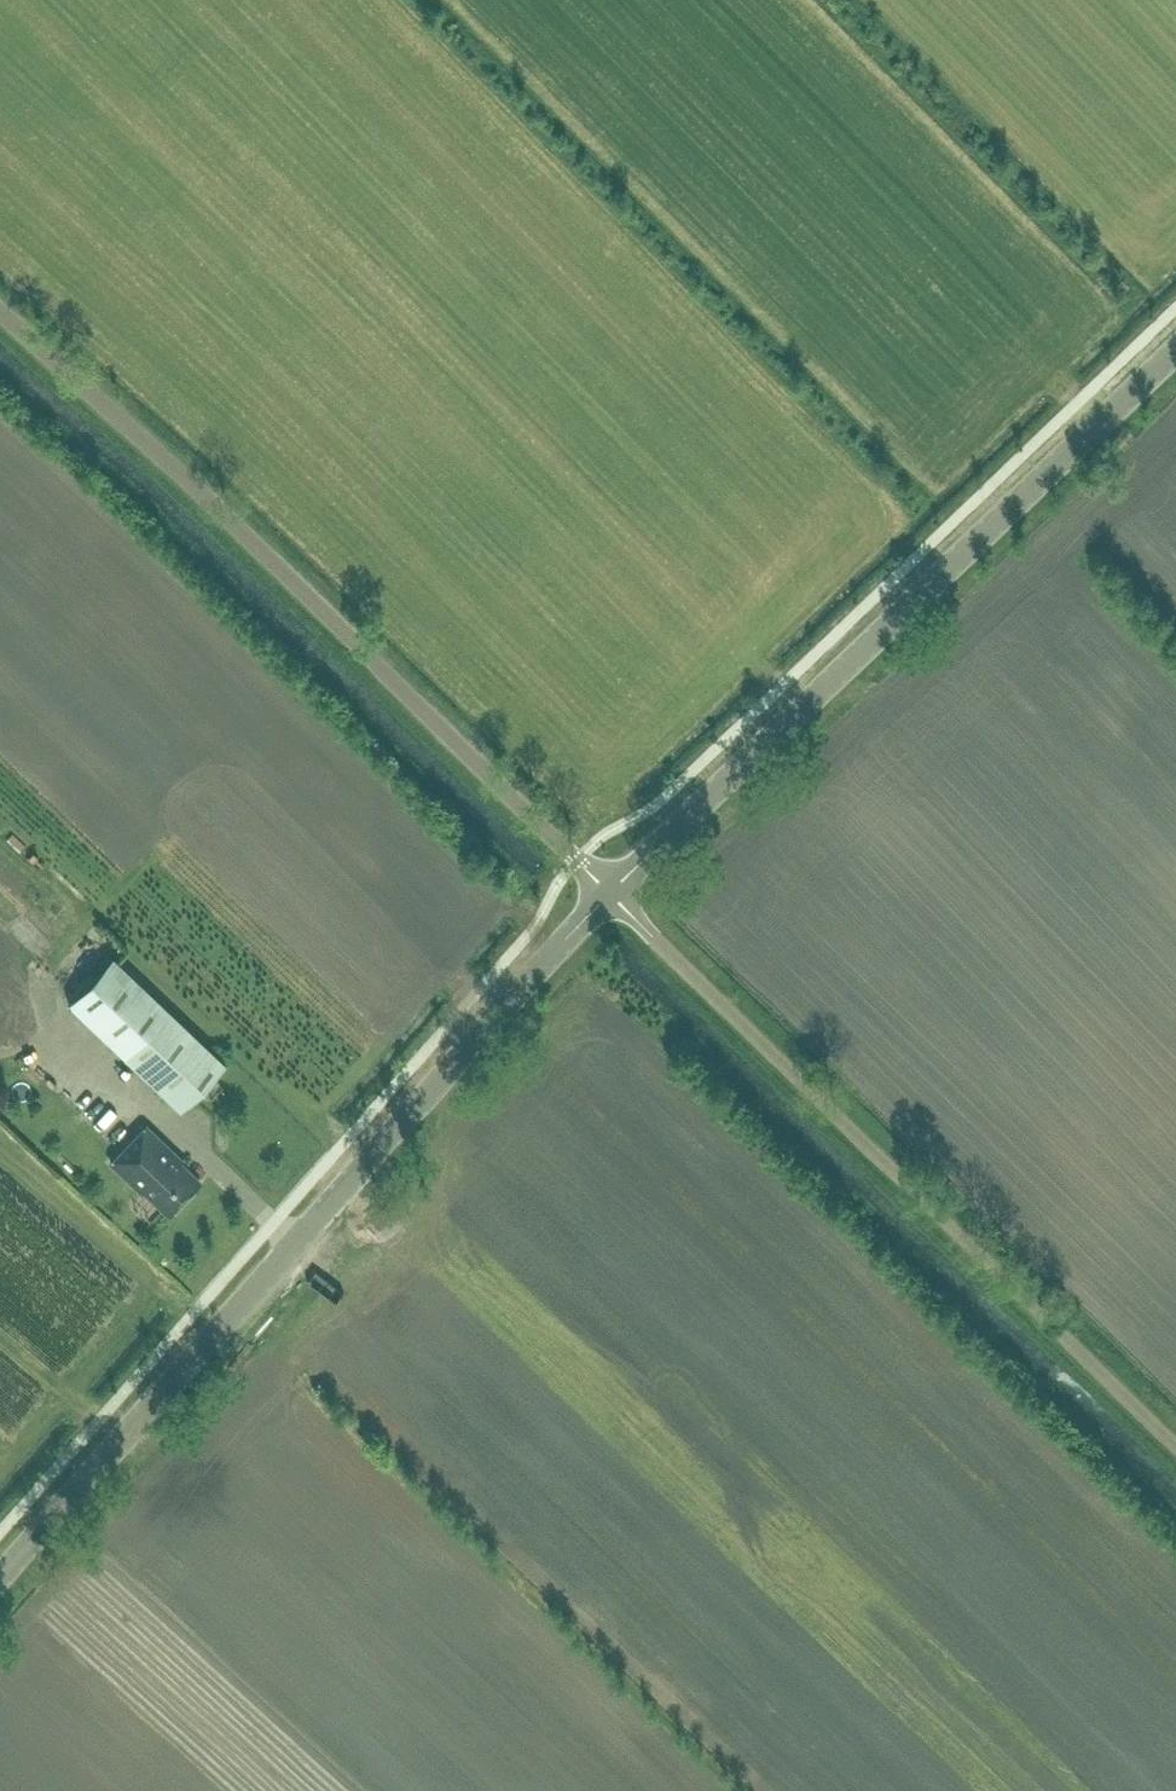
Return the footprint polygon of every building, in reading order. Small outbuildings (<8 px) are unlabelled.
[(180,1109),(224,1062),(168,1008),(112,955),(67,1002),(180,1109)] [(98,1136),(117,1119),(109,1110),(90,1127),(98,1136)] [(167,1213),(199,1179),(172,1154),(174,1152),(145,1125),(110,1162),(140,1190),(142,1189),(167,1213)]
